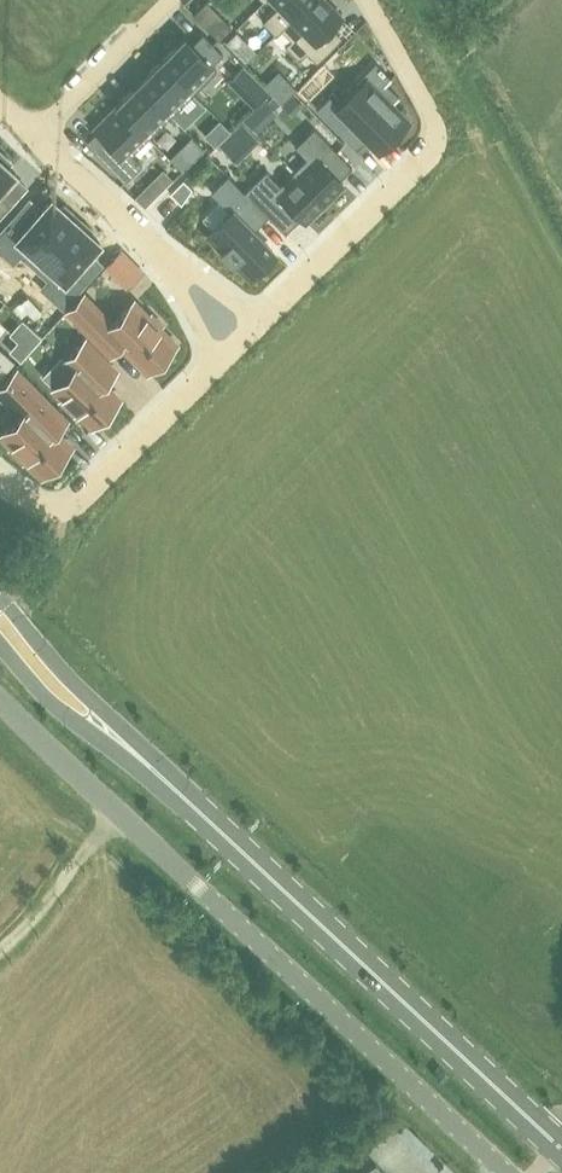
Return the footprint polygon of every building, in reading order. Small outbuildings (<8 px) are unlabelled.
[(276,34),(281,29),(311,0),(272,0),(278,6),(263,21),(276,34)] [(285,44),(300,59),(307,51),(317,62),(342,37),(332,26),(342,16),(327,0),(311,0),(281,29),(291,38),(285,44)] [(220,17),(208,28),(218,39),(230,27),(220,17)] [(185,37),(162,60),(194,92),(217,69),(212,64),(223,53),(203,33),(191,44),(185,37)] [(162,60),(139,82),(171,114),(194,92),(162,60)] [(330,95),(317,108),(357,149),(368,138),(378,148),(407,119),(391,103),(398,97),(384,82),(377,89),(367,78),(361,84),(340,105),(330,95)] [(139,82),(117,105),(149,137),(171,114),(139,82)] [(101,134),(89,145),(125,181),(142,164),(132,153),(149,137),(117,105),(94,127),(101,134)] [(307,157),(293,170),(324,202),(344,183),(340,178),(352,166),(314,127),(295,146),(307,157)] [(16,172),(8,164),(12,160),(0,149),(0,190),(16,172)] [(266,169),(244,191),(268,215),(285,232),(301,217),(305,221),(324,202),(293,170),(280,183),(266,169)] [(219,200),(202,217),(214,229),(209,235),(222,249),(220,251),(233,264),(236,262),(249,276),(264,261),(274,251),(257,234),(253,230),(268,215),(244,191),(228,174),(211,192),(219,200)] [(183,178),(170,192),(181,203),(192,187),(183,178)] [(11,203),(0,193),(0,215),(11,203)] [(78,217),(64,204),(61,207),(51,198),(33,218),(21,207),(0,231),(0,250),(13,262),(21,253),(34,266),(78,217)] [(100,241),(90,232),(93,229),(78,217),(34,266),(48,278),(40,287),(63,307),(94,272),(82,261),(100,241)] [(98,306),(80,325),(109,354),(120,344),(147,371),(176,342),(160,326),(163,324),(151,312),(149,315),(135,301),(114,322),(98,306)] [(73,368),(54,387),(63,396),(61,398),(75,413),(77,410),(92,425),(119,398),(104,382),(116,371),(106,360),(85,339),(64,360),(73,368)] [(15,357),(0,343),(0,374),(15,357)] [(0,387),(0,395),(20,416),(0,436),(0,437),(10,448),(8,451),(21,464),(24,461),(39,477),(70,446),(43,419),(54,409),(17,371),(0,387)] [(376,1164),(363,1172),(385,1172),(376,1164)]
